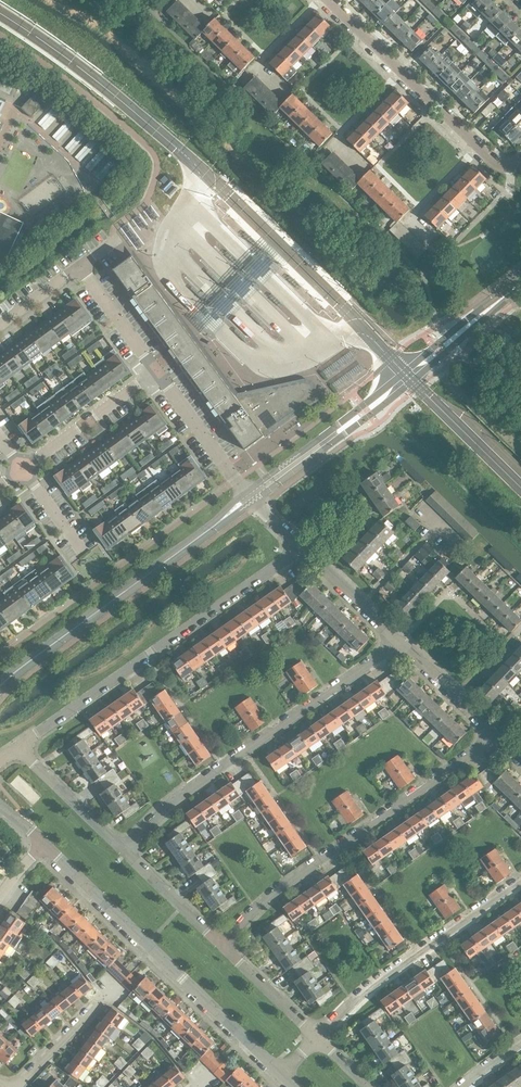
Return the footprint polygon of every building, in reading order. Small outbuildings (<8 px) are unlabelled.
[(367,6),(376,15),(386,5),(381,0),(373,0),(367,6)] [(376,15),(385,24),(395,14),(401,8),(394,0),(391,0),(386,5),(376,15)] [(473,4),(483,13),(493,3),(490,0),(478,0),(473,4)] [(205,29),(187,11),(177,2),(168,12),(196,39),(203,32),(205,29)] [(433,12),(438,8),(433,3),(429,8),(433,12)] [(493,3),(483,13),(492,22),(502,12),(493,3)] [(442,12),(438,8),(433,12),(438,17),(442,12)] [(447,17),(442,12),(438,17),(443,21),(447,17)] [(492,22),(486,28),(495,37),(496,36),(501,31),(511,21),(502,12),(492,22)] [(395,14),(385,24),(394,33),(405,23),(395,14)] [(431,14),(428,18),(434,24),(437,20),(431,14)] [(332,27),(319,15),(309,25),(322,37),(332,27)] [(213,41),(225,29),(215,19),(205,29),(203,32),(213,41)] [(466,20),(461,26),(466,30),(471,24),(466,20)] [(501,31),(496,36),(506,45),(511,41),(520,30),(511,21),(501,31)] [(405,23),(394,33),(403,42),(414,32),(405,23)] [(454,24),(450,28),(455,33),(459,29),(454,24)] [(322,37),(309,25),(299,35),(312,47),(320,39),(322,37)] [(235,38),(225,29),(213,41),(222,51),(235,38)] [(463,33),(459,29),(455,33),(459,37),(463,33)] [(511,41),(520,49),(520,48),(520,30),(511,41)] [(414,32),(403,42),(412,51),(423,41),(414,32)] [(464,42),(468,37),(463,33),(459,37),(464,42)] [(312,47),(299,35),(290,44),(303,57),(312,47)] [(468,46),(472,42),(468,37),(464,42),(468,46)] [(245,48),(235,38),(222,51),(232,61),(245,48)] [(477,46),(472,42),(468,46),(473,51),(477,46)] [(303,57),(290,44),(280,54),(293,67),(301,59),(303,57)] [(482,51),(477,46),(473,51),(477,55),(482,51)] [(232,61),(228,66),(229,67),(234,72),(239,67),(242,71),(245,68),(255,58),(245,48),(232,61)] [(430,48),(420,58),(429,67),(442,54),(438,51),(436,53),(430,48)] [(493,48),(488,53),(493,58),(498,53),(493,48)] [(486,55),(482,51),(477,55),(482,60),(486,55)] [(493,58),(501,66),(506,61),(498,53),(493,58)] [(293,67),(280,54),(270,64),(288,81),(298,72),(293,67)] [(442,54),(429,67),(439,76),(449,66),(453,62),(448,57),(446,59),(442,54)] [(491,60),(486,55),(482,60),(487,64),(491,60)] [(320,56),(315,61),(321,67),(326,61),(320,56)] [(491,69),(496,64),(491,60),(487,64),(491,69)] [(449,66),(439,76),(448,85),(458,75),(462,71),(453,62),(449,66)] [(500,69),(496,64),(491,69),(496,73),(500,69)] [(505,73),(500,69),(496,73),(501,78),(505,73)] [(458,75),(448,85),(457,94),(467,84),(471,80),(462,71),(458,75)] [(510,78),(505,73),(501,78),(505,82),(510,78)] [(283,106),(283,105),(274,97),(255,78),(245,88),(250,93),(266,109),(273,116),(281,109),(280,108),(283,106)] [(467,84),(457,94),(466,103),(480,89),(471,80),(467,84)] [(48,98),(38,89),(20,109),(30,117),(48,98)] [(480,89),(466,103),(475,113),(479,109),(489,98),(480,89)] [(504,90),(501,93),(508,100),(511,96),(504,90)] [(409,103),(397,91),(387,101),(399,113),(409,103)] [(508,100),(501,93),(498,96),(504,103),(508,100)] [(290,117),(302,104),(293,95),(283,105),(283,106),(280,108),(281,109),(290,117)] [(399,113),(387,101),(379,109),(377,111),(390,123),(399,113)] [(491,103),(485,109),(482,112),(486,117),(496,107),(491,103)] [(312,114),(302,104),(290,117),(300,127),(312,114)] [(40,121),(102,180),(117,164),(55,105),(40,121)] [(514,107),(505,116),(520,132),(520,113),(514,107)] [(390,123),(377,111),(367,120),(380,133),(390,123)] [(322,124),(312,114),(300,127),(310,137),(322,124)] [(520,135),(520,132),(505,116),(492,129),(505,142),(508,139),(513,143),(520,135)] [(380,133),(367,120),(358,130),(370,143),(380,133)] [(320,147),(333,134),(322,124),(310,137),(320,147)] [(370,143),(358,130),(348,140),(361,153),(370,143)] [(351,172),(342,163),(332,154),(323,164),(332,173),(346,187),(351,191),(358,184),(361,182),(351,172)] [(487,179),(474,167),(464,177),(477,189),(487,179)] [(381,181),(371,171),(361,182),(358,184),(368,194),(381,181)] [(477,189),(464,177),(455,187),(467,199),(477,189)] [(391,190),(381,181),(368,194),(378,203),(391,190)] [(467,199),(455,187),(445,196),(458,209),(467,199)] [(401,200),(391,190),(378,203),(388,213),(401,200)] [(458,209),(445,196),(435,206),(448,219),(458,209)] [(399,221),(411,210),(401,200),(388,213),(398,222),(398,223),(399,221)] [(448,219),(435,206),(425,216),(438,229),(448,219)] [(30,235),(20,231),(23,224),(0,213),(0,265),(3,266),(8,257),(14,259),(30,235)] [(404,226),(399,221),(398,223),(398,222),(391,229),(390,230),(395,235),(404,226)] [(385,235),(390,230),(391,229),(387,224),(381,231),(385,235)] [(409,231),(404,226),(395,235),(400,240),(409,231)] [(413,235),(409,231),(400,240),(404,244),(413,235)] [(418,240),(413,235),(404,244),(409,249),(418,240)] [(290,256),(268,236),(191,314),(213,337),(290,256)] [(423,244),(418,240),(409,249),(414,254),(423,244)] [(428,249),(423,244),(414,254),(419,258),(428,249)] [(133,257),(114,271),(172,350),(191,336),(133,257)] [(75,301),(65,308),(81,330),(93,321),(90,317),(88,318),(75,301)] [(81,330),(65,308),(56,315),(69,333),(71,337),(81,330)] [(69,333),(56,315),(46,322),(59,340),(69,333)] [(59,340),(46,322),(37,329),(50,347),(59,340)] [(50,347),(37,329),(27,336),(40,354),(50,347)] [(93,333),(87,338),(90,342),(96,338),(93,333)] [(40,354),(27,336),(18,343),(31,360),(40,354)] [(84,346),(90,342),(87,338),(81,342),(84,346)] [(102,345),(99,341),(93,345),(96,350),(102,345)] [(31,360),(18,343),(8,350),(21,367),(31,360)] [(237,398),(199,347),(196,343),(177,356),(246,451),(265,437),(262,433),(311,398),(313,396),(314,392),(313,388),(311,385),(307,383),(304,383),(237,398)] [(90,354),(96,350),(93,345),(87,350),(90,354)] [(71,356),(77,351),(74,347),(68,352),(71,356)] [(121,363),(123,362),(114,349),(102,358),(103,359),(117,379),(127,372),(121,363)] [(8,350),(0,356),(0,358),(12,374),(21,367),(8,350)] [(65,360),(71,356),(68,352),(62,356),(65,360)] [(83,359),(80,355),(74,359),(77,364),(83,359)] [(0,358),(0,378),(2,381),(12,374),(0,358)] [(71,368),(77,364),(74,359),(68,364),(71,368)] [(108,386),(117,379),(103,359),(93,366),(96,371),(108,386)] [(60,367),(58,366),(56,363),(50,367),(53,372),(60,367)] [(47,376),(53,372),(50,367),(44,372),(47,376)] [(63,371),(61,369),(60,367),(53,372),(57,376),(63,371)] [(99,393),(108,386),(96,371),(87,377),(99,393)] [(51,380),(57,376),(53,372),(47,376),(51,380)] [(89,400),(98,393),(99,393),(87,377),(84,373),(74,380),(89,400)] [(36,375),(30,380),(33,384),(39,379),(36,375)] [(33,384),(30,380),(24,384),(27,388),(33,384)] [(80,407),(89,400),(74,380),(65,387),(80,407)] [(45,387),(42,383),(36,387),(39,392),(45,387)] [(33,396),(39,392),(36,387),(30,392),(33,396)] [(70,414),(79,407),(80,407),(65,387),(55,394),(70,414)] [(17,389),(11,394),(14,398),(20,393),(17,389)] [(14,398),(11,394),(5,398),(8,402),(14,398)] [(61,421),(70,414),(55,394),(46,401),(61,421)] [(26,401),(23,397),(17,401),(20,405),(26,401)] [(20,405),(17,401),(11,406),(14,410),(20,405)] [(51,428),(61,421),(46,401),(36,408),(40,412),(51,428)] [(153,407),(143,414),(156,432),(159,436),(169,429),(153,407)] [(42,435),(51,428),(40,412),(31,419),(30,419),(42,435)] [(156,432),(143,414),(134,421),(147,439),(156,432)] [(32,442),(42,435),(30,419),(31,419),(29,417),(17,426),(23,435),(25,433),(32,442)] [(147,439),(134,421),(124,428),(137,446),(147,439)] [(137,446),(124,428),(115,435),(128,453),(137,446)] [(128,453),(115,435),(105,442),(118,460),(128,453)] [(168,448),(174,444),(171,440),(165,444),(168,448)] [(118,460),(105,442),(96,449),(109,467),(118,460)] [(162,453),(168,448),(165,444),(159,448),(162,453)] [(179,452),(176,447),(169,452),(173,457),(179,452)] [(109,467),(96,449),(86,456),(99,474),(109,467)] [(149,462),(155,458),(152,453),(146,458),(149,462)] [(169,459),(166,455),(159,460),(162,464),(169,459)] [(191,455),(178,464),(181,469),(194,486),(205,478),(199,469),(201,468),(191,455)] [(99,474),(86,456),(77,463),(90,481),(99,474)] [(143,467),(149,462),(146,458),(140,462),(143,467)] [(411,466),(404,459),(400,464),(407,470),(411,466)] [(155,469),(162,464),(159,460),(152,465),(155,469)] [(90,481),(77,463),(67,470),(80,488),(83,492),(93,485),(90,481)] [(418,473),(411,466),(407,470),(414,477),(418,473)] [(136,472),(133,467),(127,472),(130,476),(136,472)] [(181,469),(171,476),(184,494),(194,486),(181,469)] [(80,488),(67,470),(57,477),(64,486),(62,488),(68,496),(80,488)] [(148,475),(145,470),(138,475),(141,480),(148,475)] [(369,495),(384,484),(380,478),(382,476),(379,471),(362,484),(369,495)] [(129,477),(130,476),(127,472),(121,476),(124,481),(129,477)] [(130,476),(129,477),(131,480),(138,475),(136,472),(130,476)] [(425,480),(418,473),(414,477),(421,484),(425,480)] [(134,485),(141,480),(138,475),(131,480),(134,485)] [(171,476),(160,484),(173,502),(184,494),(171,476)] [(157,480),(147,488),(150,492),(163,509),(173,502),(160,484),(157,480)] [(111,490),(117,486),(114,481),(108,486),(111,490)] [(377,506),(392,495),(384,484),(369,495),(377,506)] [(105,495),(111,490),(108,486),(102,490),(105,495)] [(127,490),(124,486),(117,491),(120,495),(127,490)] [(147,487),(136,495),(139,500),(152,517),(163,510),(163,509),(150,492),(147,488),(147,487)] [(113,500),(120,495),(117,491),(110,496),(113,500)] [(432,505),(441,496),(436,491),(427,500),(432,505)] [(95,495),(89,500),(92,504),(98,500),(95,495)] [(400,506),(392,495),(377,506),(385,517),(400,506)] [(436,510),(446,500),(441,496),(432,505),(436,510)] [(86,508),(92,504),(89,500),(83,504),(86,508)] [(139,500),(129,507),(142,525),(152,517),(139,500)] [(441,514),(450,505),(446,500),(436,510),(441,514)] [(106,506),(102,501),(96,506),(99,511),(106,506)] [(126,503),(115,511),(118,515),(131,533),(141,525),(142,525),(129,507),(126,503)] [(20,505),(10,512),(23,530),(26,534),(36,526),(20,505)] [(446,519),(455,510),(450,505),(441,514),(446,519)] [(92,516),(99,511),(96,506),(89,511),(92,516)] [(451,524),(460,515),(455,510),(446,519),(451,524)] [(23,530),(10,512),(1,519),(14,536),(23,530)] [(118,515),(108,523),(121,540),(131,533),(118,515)] [(456,529),(465,519),(460,515),(451,524),(456,529)] [(421,525),(412,516),(406,522),(415,531),(421,525)] [(1,519),(0,520),(0,538),(4,543),(14,536),(1,519)] [(460,533),(470,524),(465,519),(456,529),(460,533)] [(394,533),(381,520),(371,530),(385,543),(394,533)] [(95,532),(101,541),(103,539),(110,548),(120,540),(121,540),(108,523),(95,532)] [(465,538),(474,529),(470,524),(460,533),(465,538)] [(470,543),(479,534),(474,529),(465,538),(470,543)] [(385,543),(371,530),(362,540),(376,553),(385,543)] [(35,546),(41,542),(38,537),(32,542),(35,546)] [(376,553),(362,540),(353,549),(366,562),(376,553)] [(428,541),(416,555),(427,565),(440,551),(428,541)] [(29,550),(35,546),(32,542),(26,546),(29,550)] [(40,554),(46,549),(43,545),(36,550),(40,554)] [(500,554),(493,547),(489,551),(496,558),(500,554)] [(366,562),(353,549),(344,559),(357,572),(366,562)] [(397,549),(394,552),(400,558),(403,555),(397,549)] [(16,560),(22,555),(19,551),(13,556),(16,560)] [(400,558),(394,552),(391,555),(397,561),(400,558)] [(36,557),(33,553),(26,558),(29,562),(36,557)] [(507,561),(500,554),(496,558),(503,565),(507,561)] [(10,564),(16,560),(13,556),(7,560),(10,564)] [(61,557),(48,566),(61,584),(72,576),(66,567),(68,565),(61,557)] [(22,567),(29,562),(26,558),(19,563),(22,567)] [(442,580),(450,572),(446,568),(449,564),(443,558),(432,570),(442,580)] [(409,561),(406,565),(413,571),(416,568),(409,561)] [(514,567),(507,561),(503,565),(510,572),(514,567)] [(413,571),(406,565),(403,568),(410,574),(413,571)] [(38,574),(51,592),(61,584),(48,566),(38,574)] [(15,572),(12,568),(5,573),(8,577),(15,572)] [(379,568),(376,571),(382,577),(385,574),(379,568)] [(467,568),(456,578),(466,587),(476,577),(467,568)] [(35,570),(24,578),(27,582),(40,599),(51,592),(38,574),(35,570)] [(433,590),(442,580),(432,570),(422,579),(433,590)] [(382,577),(376,571),(373,574),(379,580),(382,577)] [(476,577),(466,587),(475,596),(485,586),(476,577)] [(24,578),(14,585),(17,590),(30,607),(40,599),(27,582),(24,578)] [(424,599),(433,590),(422,579),(413,589),(424,599)] [(300,580),(299,580),(295,583),(302,594),(308,588),(300,580)] [(391,580),(388,583),(395,589),(398,586),(391,580)] [(302,594),(295,583),(289,587),(297,598),(301,596),(302,594)] [(395,589),(388,583),(385,586),(392,592),(395,589)] [(310,605),(322,593),(312,584),(308,588),(302,594),(301,596),(310,605)] [(14,585),(3,593),(6,597),(19,615),(30,607),(17,590),(14,585)] [(485,586),(475,596),(484,605),(495,595),(498,591),(494,588),(491,591),(485,586)] [(292,602),(284,591),(281,587),(271,595),(281,610),(292,602)] [(297,598),(289,587),(284,591),(292,602),(297,598)] [(414,609),(424,599),(413,589),(404,598),(414,609)] [(320,615),(331,602),(322,593),(310,605),(320,615)] [(281,610),(271,595),(260,602),(270,617),(281,610)] [(495,595),(484,605),(494,614),(504,604),(495,595)] [(0,602),(0,611),(9,623),(19,615),(6,597),(0,602)] [(405,618),(414,609),(404,598),(394,608),(405,618)] [(270,617),(260,602),(249,610),(259,625),(270,617)] [(329,624),(341,612),(331,602),(320,615),(329,624)] [(504,604),(494,614),(503,623),(513,612),(504,604)] [(259,625),(249,610),(238,618),(248,633),(259,625)] [(8,623),(9,623),(0,611),(0,629),(8,623)] [(339,633),(350,621),(341,612),(329,624),(339,633)] [(503,623),(512,632),(520,623),(520,620),(513,612),(503,623)] [(291,617),(287,619),(292,626),(296,624),(291,617)] [(248,633),(238,618),(227,625),(237,640),(248,633)] [(292,626),(287,619),(284,622),(289,629),(292,626)] [(348,642),(360,630),(350,621),(339,633),(348,642)] [(237,640),(227,625),(216,633),(227,648),(237,640)] [(369,639),(360,630),(348,642),(344,647),(348,650),(352,646),(358,652),(369,639)] [(269,632),(265,634),(270,641),(274,639),(269,632)] [(227,648),(216,633),(205,641),(216,656),(227,648)] [(320,633),(317,636),(323,642),(326,639),(320,633)] [(270,641),(265,634),(262,637),(267,644),(270,641)] [(216,656),(205,641),(194,648),(205,663),(216,656)] [(332,646),(329,649),(336,655),(338,652),(332,646)] [(247,647),(244,649),(249,656),(252,654),(247,647)] [(205,663),(194,648),(183,656),(194,671),(205,663)] [(249,656),(244,649),(240,652),(245,659),(249,656)] [(341,653),(337,656),(343,662),(347,659),(341,653)] [(516,654),(506,663),(518,675),(520,672),(520,659),(516,654)] [(194,671),(183,656),(172,663),(183,678),(194,671)] [(225,662),(222,664),(227,671),(230,669),(225,662)] [(301,662),(287,672),(295,684),(308,675),(303,669),(305,667),(301,662)] [(518,675),(506,663),(497,673),(509,684),(518,675)] [(227,671),(222,664),(218,667),(223,674),(227,671)] [(396,672),(395,672),(390,676),(399,688),(405,681),(396,672)] [(509,684),(497,673),(488,682),(500,694),(509,684)] [(312,682),(308,675),(295,684),(304,696),(318,686),(314,680),(312,682)] [(399,688),(390,676),(385,679),(392,690),(396,687),(397,689),(399,688)] [(204,677),(200,680),(205,687),(209,684),(204,677)] [(407,699),(419,687),(409,678),(405,681),(399,688),(397,689),(407,699)] [(392,690),(385,679),(380,683),(387,693),(392,690)] [(205,687),(200,680),(197,682),(202,689),(205,687)] [(387,693),(380,683),(378,681),(367,688),(376,701),(387,694),(387,693)] [(154,682),(153,683),(148,686),(156,697),(161,693),(154,682)] [(500,694),(488,682),(478,692),(490,703),(500,694)] [(156,697),(148,686),(143,690),(150,701),(152,700),(156,697)] [(416,708),(428,696),(419,687),(407,699),(416,708)] [(376,701),(367,688),(356,696),(365,709),(376,701)] [(395,688),(387,694),(390,697),(397,689),(395,688)] [(145,705),(137,694),(135,690),(127,696),(127,695),(124,697),(134,712),(145,705)] [(150,701),(143,690),(137,694),(145,705),(150,701)] [(161,693),(156,697),(152,700),(159,711),(173,702),(165,691),(161,693)] [(365,709),(356,696),(345,704),(354,717),(365,709)] [(438,705),(428,696),(416,708),(426,717),(438,705)] [(134,712),(124,697),(120,700),(113,705),(123,720),(134,712)] [(250,698),(236,708),(244,720),(257,711),(252,704),(254,703),(250,698)] [(180,712),(173,702),(159,711),(167,722),(180,712)] [(354,717),(345,704),(334,712),(343,724),(354,717)] [(123,720),(113,705),(105,710),(101,712),(112,728),(123,720)] [(447,714),(438,705),(426,717),(436,726),(447,714)] [(386,708),(382,711),(387,718),(390,715),(386,708)] [(261,717),(257,711),(244,720),(252,731),(267,721),(263,716),(261,717)] [(387,718),(382,711),(379,713),(383,720),(387,718)] [(112,728),(101,712),(98,715),(99,715),(91,721),(101,736),(112,728)] [(188,723),(180,712),(167,722),(172,729),(166,733),(169,737),(175,733),(188,723)] [(343,724),(334,712),(323,719),(332,732),(343,724)] [(445,736),(457,724),(447,714),(436,726),(445,736)] [(404,721),(410,727),(413,724),(407,718),(404,721)] [(144,719),(140,722),(145,729),(149,727),(144,719)] [(332,732),(323,719),(312,727),(321,740),(332,732)] [(145,729),(140,722),(137,724),(142,731),(145,729)] [(196,734),(188,723),(175,733),(182,744),(196,734)] [(364,724),(360,726),(365,733),(368,731),(364,724)] [(466,733),(457,724),(445,736),(455,745),(466,733)] [(365,733),(360,726),(357,729),(361,736),(365,733)] [(78,761),(92,751),(84,740),(95,733),(91,727),(70,741),(74,746),(70,749),(78,761)] [(321,740),(312,727),(301,735),(310,748),(321,740)] [(122,734),(119,737),(123,744),(127,741),(122,734)] [(203,745),(196,734),(182,744),(190,754),(203,745)] [(310,748),(301,735),(290,743),(299,756),(310,748)] [(123,744),(119,737),(115,739),(120,746),(123,744)] [(341,739),(338,742),(343,748),(346,746),(341,739)] [(343,748),(338,742),(334,744),(339,751),(343,748)] [(299,756),(290,743),(279,751),(287,763),(299,756)] [(211,756),(203,745),(190,754),(197,765),(211,756)] [(436,752),(442,758),(445,755),(439,749),(436,752)] [(86,772),(100,763),(92,751),(78,761),(86,772)] [(115,751),(110,755),(114,760),(119,756),(115,751)] [(287,763),(279,751),(267,758),(276,771),(287,763)] [(319,754),(316,757),(321,764),(324,761),(319,754)] [(399,755),(384,765),(392,777),(405,768),(400,762),(402,761),(399,755)] [(321,764),(316,757),(312,759),(317,766),(321,764)] [(107,774),(100,763),(86,772),(94,783),(99,779),(103,785),(118,775),(114,769),(107,774)] [(492,765),(487,769),(496,781),(502,775),(492,765)] [(409,775),(405,768),(392,777),(400,789),(415,779),(411,774),(409,775)] [(496,781),(487,769),(482,773),(489,783),(492,781),(494,783),(496,781)] [(297,770),(294,773),(298,779),(302,777),(301,776),(298,771),(297,770)] [(504,792),(515,780),(506,771),(502,775),(496,781),(494,783),(504,792)] [(249,773),(248,774),(244,777),(251,788),(257,784),(249,773)] [(298,779),(294,773),(290,775),(295,782),(298,779)] [(489,783),(482,773),(476,776),(483,787),(489,783)] [(109,806),(123,796),(115,785),(122,780),(118,775),(103,785),(107,790),(101,794),(109,806)] [(483,787),(476,776),(475,775),(464,782),(473,795),(477,800),(480,803),(484,811),(487,809),(485,805),(486,804),(484,801),(477,792),(484,787),(483,787)] [(251,788),(244,777),(238,781),(246,792),(247,791),(251,788)] [(520,793),(520,786),(515,780),(504,792),(513,801),(520,793)] [(246,792),(238,781),(233,785),(241,796),(246,792)] [(257,784),(251,788),(247,791),(255,802),(268,793),(261,782),(257,784)] [(473,795),(464,782),(453,790),(462,802),(466,807),(477,800),(473,795)] [(241,796),(233,785),(232,783),(221,791),(230,804),(241,796)] [(462,802),(453,790),(442,797),(451,810),(462,802)] [(230,804),(221,791),(210,799),(219,811),(230,804)] [(347,791),(333,801),(341,813),(353,804),(349,798),(351,796),(347,791)] [(276,804),(268,793),(255,802),(250,805),(253,809),(258,806),(262,813),(276,804)] [(131,807),(123,796),(109,806),(117,817),(122,813),(126,819),(141,808),(137,802),(131,807)] [(451,810),(442,797),(431,805),(440,818),(451,810)] [(219,811),(210,799),(199,807),(208,819),(219,811)] [(484,811),(480,803),(475,806),(480,814),(484,811)] [(495,803),(492,806),(498,812),(501,809),(495,803)] [(283,814),(276,804),(262,813),(267,820),(263,823),(265,827),(283,814)] [(358,811),(353,804),(341,813),(349,825),(364,815),(360,809),(358,811)] [(440,818),(431,805),(420,813),(429,826),(440,818)] [(208,819),(199,807),(188,815),(197,827),(208,819)] [(240,810),(236,813),(241,820),(245,817),(240,810)] [(241,820),(236,813),(233,815),(238,822),(241,820)] [(429,826),(420,813),(409,821),(418,834),(429,826)] [(291,825),(283,814),(265,827),(268,831),(273,828),(278,835),(291,825)] [(507,815),(504,818),(511,824),(514,821),(507,815)] [(460,817),(457,819),(462,826),(465,824),(460,817)] [(462,826),(457,819),(453,822),(458,829),(462,826)] [(175,854),(189,844),(181,833),(192,826),(188,820),(167,835),(171,840),(167,843),(175,854)] [(418,834),(409,821),(398,829),(407,841),(418,834)] [(520,827),(514,821),(511,824),(517,830),(520,827)] [(299,836),(291,825),(278,835),(285,845),(285,846),(299,836)] [(218,826),(214,828),(219,835),(222,833),(218,826)] [(219,835),(214,828),(210,831),(215,838),(219,835)] [(407,841),(398,829),(387,836),(396,849),(407,841)] [(438,832),(435,835),(440,842),(443,839),(438,832)] [(440,842),(435,835),(431,837),(436,844),(440,842)] [(306,847),(299,836),(285,846),(285,845),(280,848),(283,853),(288,849),(293,857),(306,847)] [(396,849),(387,836),(376,844),(384,857),(396,849)] [(183,866),(197,856),(189,844),(175,854),(183,866)] [(384,857),(376,844),(364,852),(373,865),(384,857)] [(416,848),(413,850),(418,857),(421,855),(416,848)] [(496,849),(481,859),(489,871),(502,862),(497,856),(500,854),(496,849)] [(418,857),(413,850),(409,853),(414,860),(418,857)] [(204,866),(197,856),(183,866),(190,877),(196,873),(200,879),(215,868),(214,868),(211,863),(210,862),(204,866)] [(218,858),(211,863),(214,868),(221,863),(218,858)] [(506,869),(502,862),(489,871),(498,883),(512,873),(508,867),(506,869)] [(394,863),(390,866),(395,872),(399,870),(394,863)] [(346,866),(346,867),(341,870),(349,881),(354,878),(346,866)] [(395,872),(390,866),(387,868),(392,875),(395,872)] [(206,899),(220,889),(212,878),(218,874),(215,868),(200,879),(204,884),(198,888),(206,899)] [(349,881),(341,870),(336,874),(343,885),(344,884),(349,881)] [(343,885),(336,874),(330,878),(338,889),(343,885)] [(354,878),(349,881),(344,884),(352,895),(366,886),(358,875),(354,878)] [(338,889),(330,878),(329,876),(318,885),(326,897),(338,889)] [(445,884),(430,894),(438,906),(451,898),(446,891),(448,890),(445,884)] [(326,897),(318,885),(307,892),(315,905),(326,897)] [(373,897),(366,886),(352,895),(360,906),(373,897)] [(54,887),(44,898),(41,901),(51,910),(64,897),(59,892),(60,891),(56,888),(55,888),(54,887)] [(228,900),(220,889),(206,899),(214,910),(219,907),(223,912),(238,902),(234,896),(228,900)] [(44,898),(33,891),(29,896),(40,904),(41,901),(44,898)] [(315,905),(307,892),(296,900),(304,913),(315,905)] [(40,904),(29,896),(25,902),(36,909),(40,904)] [(65,898),(64,897),(51,910),(61,920),(73,906),(69,902),(70,901),(66,897),(65,898)] [(381,908),(373,897),(360,906),(367,917),(381,908)] [(455,905),(451,898),(438,906),(446,918),(461,908),(458,903),(455,905)] [(304,913),(296,900),(285,908),(294,920),(304,913)] [(36,909),(25,902),(21,907),(32,915),(36,909)] [(337,904),(333,906),(338,913),(342,911),(337,904)] [(75,908),(73,906),(61,920),(70,929),(83,916),(78,911),(79,910),(76,907),(75,908)] [(338,913),(333,906),(330,908),(335,915),(338,913)] [(32,915),(21,907),(17,913),(28,920),(32,915)] [(517,907),(506,915),(515,927),(520,923),(520,913),(517,907)] [(389,919),(381,908),(367,917),(375,928),(389,919)] [(26,923),(15,916),(12,913),(10,915),(9,914),(7,918),(8,919),(4,924),(18,935),(26,923)] [(289,919),(285,914),(265,928),(268,934),(264,937),(272,948),(286,938),(278,927),(289,919)] [(515,927),(506,915),(495,923),(503,935),(515,927)] [(84,917),(83,916),(70,929),(80,938),(93,925),(88,920),(89,919),(85,916),(84,917)] [(315,919),(311,921),(316,928),(320,926),(315,919)] [(396,929),(389,919),(375,928),(383,939),(396,929)] [(316,928),(311,921),(308,924),(312,931),(316,928)] [(503,935),(495,923),(484,931),(492,943),(503,935)] [(18,935),(4,924),(0,929),(0,938),(10,946),(15,949),(23,938),(18,935)] [(39,929),(47,934),(50,931),(42,925),(39,929)] [(94,927),(93,925),(80,938),(90,947),(102,935),(97,930),(98,929),(95,926),(94,927)] [(361,928),(355,931),(360,939),(365,935),(361,928)] [(404,940),(396,929),(383,939),(390,950),(404,940)] [(492,943),(484,931),(472,938),(481,951),(492,943)] [(53,933),(51,937),(59,942),(61,939),(53,933)] [(104,936),(102,935),(90,947),(99,956),(112,944),(108,940),(108,939),(105,935),(104,936)] [(0,938),(0,955),(3,957),(10,946),(0,938)] [(280,959),(294,950),(286,938),(272,948),(280,959)] [(481,951),(472,938),(461,946),(470,959),(477,954),(483,963),(484,963),(489,969),(492,967),(487,960),(481,951)] [(60,944),(67,951),(71,947),(63,941),(60,944)] [(513,942),(510,944),(515,951),(518,949),(513,942)] [(117,959),(122,954),(117,949),(118,948),(115,945),(114,946),(112,944),(99,956),(110,966),(107,969),(118,978),(127,969),(117,959)] [(515,951),(510,944),(506,947),(511,954),(515,951)] [(45,948),(41,951),(48,957),(51,954),(45,948)] [(69,953),(75,961),(79,958),(73,950),(69,953)] [(297,972),(312,962),(308,956),(301,960),(294,950),(280,959),(287,970),(293,967),(297,972)] [(48,957),(41,951),(38,954),(45,961),(48,957)] [(54,956),(50,959),(57,966),(60,962),(54,956)] [(491,957),(487,960),(492,967),(496,964),(491,957)] [(57,966),(50,959),(47,963),(54,969),(57,966)] [(443,961),(438,964),(446,975),(451,971),(444,960),(443,961)] [(78,964),(84,971),(87,969),(81,961),(78,964)] [(303,993),(317,983),(310,972),(316,967),(312,962),(297,972),(301,978),(295,981),(303,993)] [(438,964),(433,968),(441,979),(442,978),(446,975),(438,964)] [(26,967),(23,970),(29,977),(32,973),(26,967)] [(433,968),(428,971),(436,982),(441,979),(433,968)] [(446,975),(442,978),(449,989),(463,979),(455,968),(451,971),(446,975)] [(29,977),(23,970),(19,974),(26,980),(29,977)] [(427,970),(415,978),(424,990),(436,982),(428,971),(427,970)] [(87,976),(93,983),(97,980),(91,973),(87,976)] [(145,1000),(157,987),(156,986),(157,985),(153,981),(152,982),(147,977),(141,983),(132,973),(122,983),(132,993),(130,995),(134,1000),(139,995),(145,1000)] [(35,976),(31,979),(38,985),(41,982),(35,976)] [(82,997),(93,988),(84,977),(73,985),(82,997)] [(415,978),(404,986),(413,998),(416,1002),(427,995),(424,990),(415,978)] [(38,985),(31,979),(28,982),(35,989),(38,985)] [(463,979),(449,989),(457,1000),(471,990),(463,979)] [(325,994),(317,983),(303,993),(311,1004),(316,1000),(320,1006),(335,995),(331,990),(325,994)] [(73,1005),(82,997),(73,985),(63,993),(73,1005)] [(404,986),(393,993),(402,1006),(413,998),(404,986)] [(7,987),(4,990),(10,996),(14,993),(7,987)] [(162,992),(157,987),(145,1000),(154,1009),(167,997),(165,995),(166,994),(163,991),(162,992)] [(10,996),(4,990),(0,993),(7,1000),(10,996)] [(471,990),(457,1000),(464,1011),(478,1001),(471,990)] [(63,1013),(73,1005),(63,993),(53,1001),(63,1013)] [(393,993),(382,1001),(385,1005),(390,1014),(402,1006),(393,993)] [(16,995),(13,999),(19,1005),(22,1002),(16,995)] [(171,1001),(167,997),(154,1009),(164,1019),(176,1006),(175,1005),(176,1004),(172,1000),(171,1001)] [(434,997),(430,1000),(435,1007),(438,1004),(434,997)] [(19,1005),(13,999),(9,1002),(16,1008),(19,1005)] [(435,1007),(430,1000),(427,1002),(431,1009),(435,1007)] [(53,1020),(63,1013),(53,1001),(44,1009),(53,1020)] [(464,1011),(460,1014),(463,1018),(467,1015),(472,1022),(486,1012),(478,1001),(464,1011)] [(129,1010),(121,1004),(119,1007),(126,1013),(129,1010)] [(181,1011),(176,1006),(164,1019),(173,1028),(186,1015),(185,1014),(186,1013),(182,1010),(181,1011)] [(369,1042),(383,1032),(375,1021),(386,1013),(382,1007),(361,1022),(365,1027),(361,1030),(369,1042)] [(125,1017),(114,1008),(106,1018),(118,1027),(125,1017)] [(0,1012),(0,1013),(7,1019),(10,1016),(3,1009),(0,1012)] [(43,1028),(53,1020),(44,1009),(34,1016),(43,1028)] [(132,1012),(130,1016),(137,1022),(140,1018),(132,1012)] [(412,1012),(408,1015),(413,1022),(417,1019),(412,1012)] [(486,1012),(472,1022),(479,1032),(480,1033),(493,1023),(486,1012)] [(191,1020),(186,1015),(173,1028),(183,1037),(195,1025),(195,1024),(196,1023),(192,1019),(191,1020)] [(413,1022),(408,1015),(405,1017),(410,1024),(413,1022)] [(33,1037),(43,1028),(34,1016),(23,1025),(33,1037)] [(118,1027),(106,1018),(98,1029),(110,1038),(118,1027)] [(13,1019),(9,1022),(16,1029),(20,1025),(13,1019)] [(141,1024),(151,1032),(154,1029),(144,1021),(141,1024)] [(479,1032),(474,1036),(477,1040),(482,1047),(487,1044),(501,1034),(493,1023),(480,1033),(479,1032)] [(201,1030),(195,1025),(183,1037),(193,1047),(205,1034),(204,1033),(205,1032),(202,1029),(201,1030)] [(25,1039),(28,1036),(22,1029),(19,1031),(25,1039)] [(110,1038),(98,1029),(90,1039),(102,1048),(110,1038)] [(160,1035),(154,1029),(151,1032),(157,1038),(160,1035)] [(146,1032),(139,1038),(146,1044),(152,1038),(146,1032)] [(377,1053),(391,1043),(383,1032),(369,1042),(377,1053)] [(471,1032),(462,1038),(465,1042),(473,1036),(471,1032)] [(9,1041),(0,1033),(0,1050),(9,1041)] [(211,1039),(205,1034),(193,1047),(203,1056),(200,1059),(205,1064),(215,1054),(210,1049),(215,1044),(214,1043),(215,1042),(211,1038),(211,1039)] [(139,1038),(136,1041),(143,1048),(146,1044),(139,1038)] [(163,1038),(160,1041),(166,1048),(169,1045),(163,1038)] [(102,1048),(90,1039),(83,1049),(94,1058),(102,1048)] [(19,1051),(9,1041),(0,1050),(0,1058),(1,1059),(0,1060),(4,1063),(5,1062),(6,1064),(19,1051)] [(143,1048),(136,1041),(133,1045),(139,1051),(143,1048)] [(226,1043),(221,1048),(224,1051),(229,1046),(226,1043)] [(394,1066),(409,1055),(405,1049),(399,1054),(391,1043),(377,1053),(385,1064),(390,1060),(394,1066)] [(148,1047),(145,1050),(152,1056),(155,1053),(148,1047)] [(94,1058),(83,1049),(75,1060),(87,1068),(94,1058)] [(172,1049),(168,1051),(175,1059),(178,1056),(172,1049)] [(152,1056),(145,1050),(142,1053),(148,1060),(152,1056)] [(210,1069),(220,1059),(215,1054),(205,1064),(210,1069)] [(400,1086),(414,1076),(407,1065),(413,1061),(409,1055),(394,1066),(398,1071),(392,1075),(400,1086)] [(122,1056),(118,1060),(125,1066),(128,1063),(122,1056)] [(178,1062),(184,1070),(187,1067),(181,1059),(178,1062)] [(87,1068),(75,1060),(67,1070),(79,1079),(87,1068)] [(122,1070),(125,1066),(118,1060),(115,1063),(122,1070)] [(249,1077),(245,1072),(245,1071),(242,1068),(241,1069),(239,1067),(234,1073),(225,1064),(215,1074),(225,1083),(227,1080),(234,1086),(239,1086),(249,1077)] [(130,1065),(127,1068),(134,1075),(137,1071),(130,1065)] [(175,1086),(186,1078),(176,1066),(166,1074),(175,1086)] [(511,1072),(520,1086),(520,1066),(511,1072)] [(134,1075),(127,1068),(124,1072),(130,1078),(134,1075)] [(511,1072),(500,1080),(505,1086),(520,1086),(511,1072)] [(175,1086),(166,1074),(156,1082),(160,1086),(174,1086),(175,1086)] [(104,1075),(100,1078),(107,1085),(110,1081),(104,1075)] [(414,1076),(400,1086),(401,1086),(422,1086),(414,1076)] [(50,1086),(69,1086),(70,1086),(75,1080),(71,1077),(64,1086),(57,1079),(50,1086)] [(249,1077),(239,1086),(258,1086),(259,1086),(254,1081),(255,1080),(251,1077),(251,1078),(249,1077)] [(100,1078),(97,1082),(103,1086),(105,1086),(107,1085),(100,1078)]
